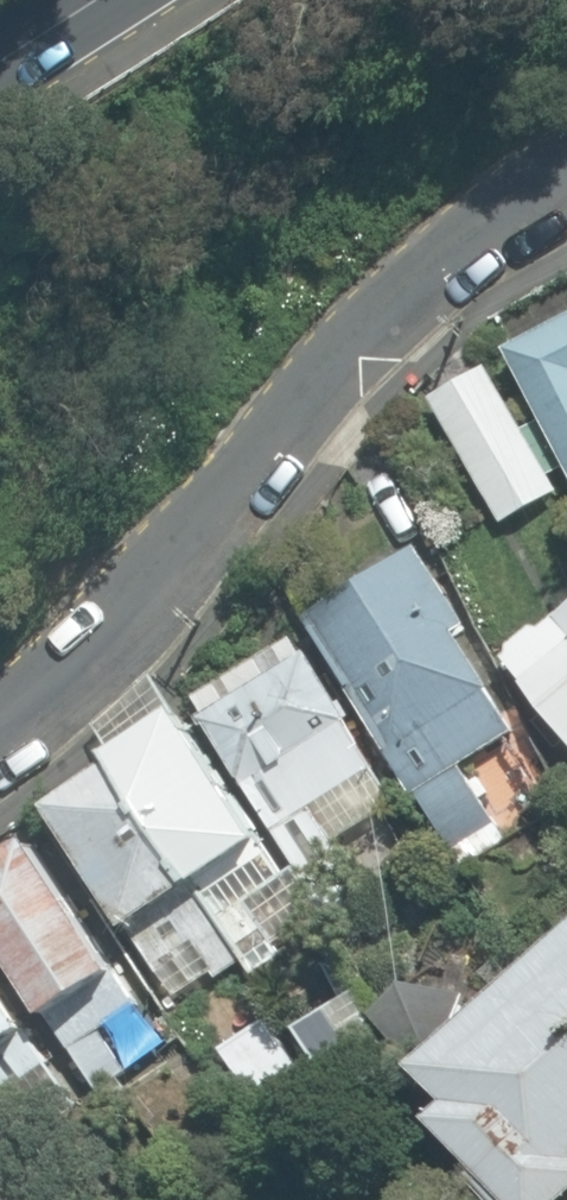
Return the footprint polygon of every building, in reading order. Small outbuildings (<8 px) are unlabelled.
[(508,350),(566,466),(566,320),(508,350)] [(432,404),(474,478),(532,445),(490,371),(432,404)] [(419,795),(465,868),(509,839),(462,765),(516,731),(491,693),(494,691),(457,633),(470,625),(419,546),(308,617),(392,750),(390,752),(391,754),(390,755),(416,797),(419,795)] [(499,655),(566,750),(566,606),(499,655)] [(201,716),(331,936),(364,917),(331,860),(340,854),(335,844),(396,808),(305,654),(201,716)] [(111,753),(115,763),(247,960),(274,942),(267,931),(300,909),(281,881),(286,877),(152,674),(96,724),(111,753)] [(247,960),(115,763),(52,807),(132,929),(173,990),(210,966),(218,979),(247,960)] [(100,1110),(126,1093),(119,1082),(130,1075),(103,1034),(141,1009),(29,833),(0,851),(0,953),(100,1110)] [(566,1192),(566,943),(423,1071),(453,1104),(433,1121),(503,1199),(558,1199),(566,1192)] [(417,1050),(426,1061),(464,1029),(457,1020),(465,1003),(407,985),(371,1015),(407,1058),(417,1050)] [(13,1153),(40,1135),(13,1094),(50,1069),(0,994),(0,1134),(13,1153)] [(300,1031),(341,1100),(396,1067),(364,1013),(343,1025),(334,1010),(300,1031)] [(302,1071),(275,1025),(231,1051),(259,1096),(302,1071)]
